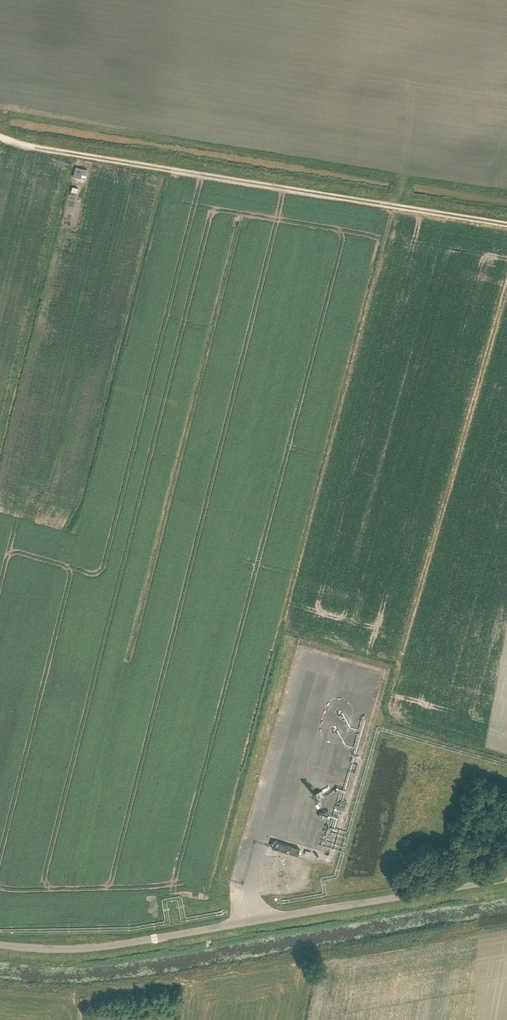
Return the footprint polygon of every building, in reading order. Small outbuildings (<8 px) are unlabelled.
[(85,178),(87,169),(76,166),(73,176),(85,178)] [(272,848),(299,855),(300,849),(274,841),(272,848)]
